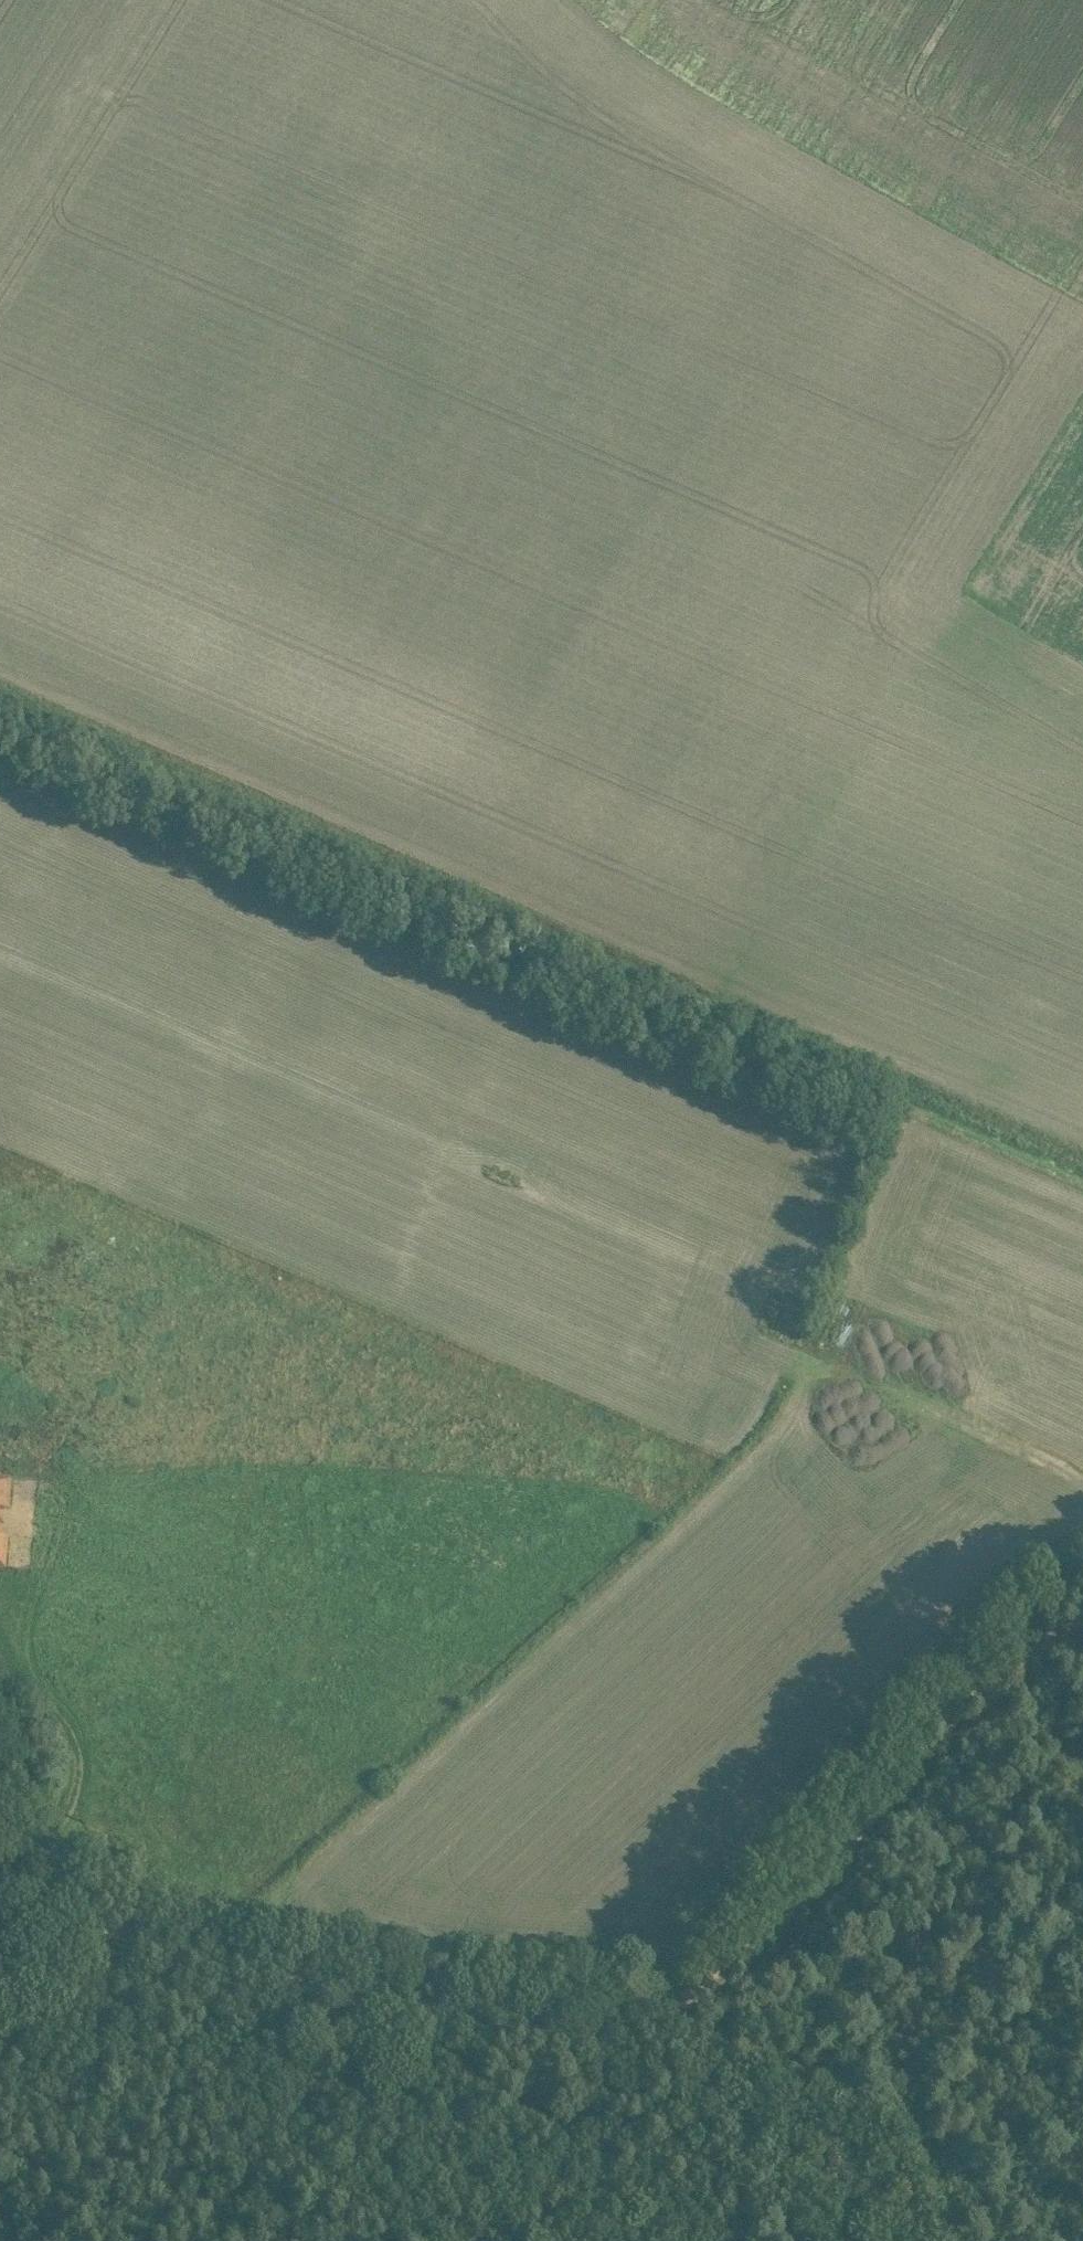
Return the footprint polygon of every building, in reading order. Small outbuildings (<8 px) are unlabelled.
[(0,1476),(0,1566),(5,1566),(11,1477),(0,1476)]
